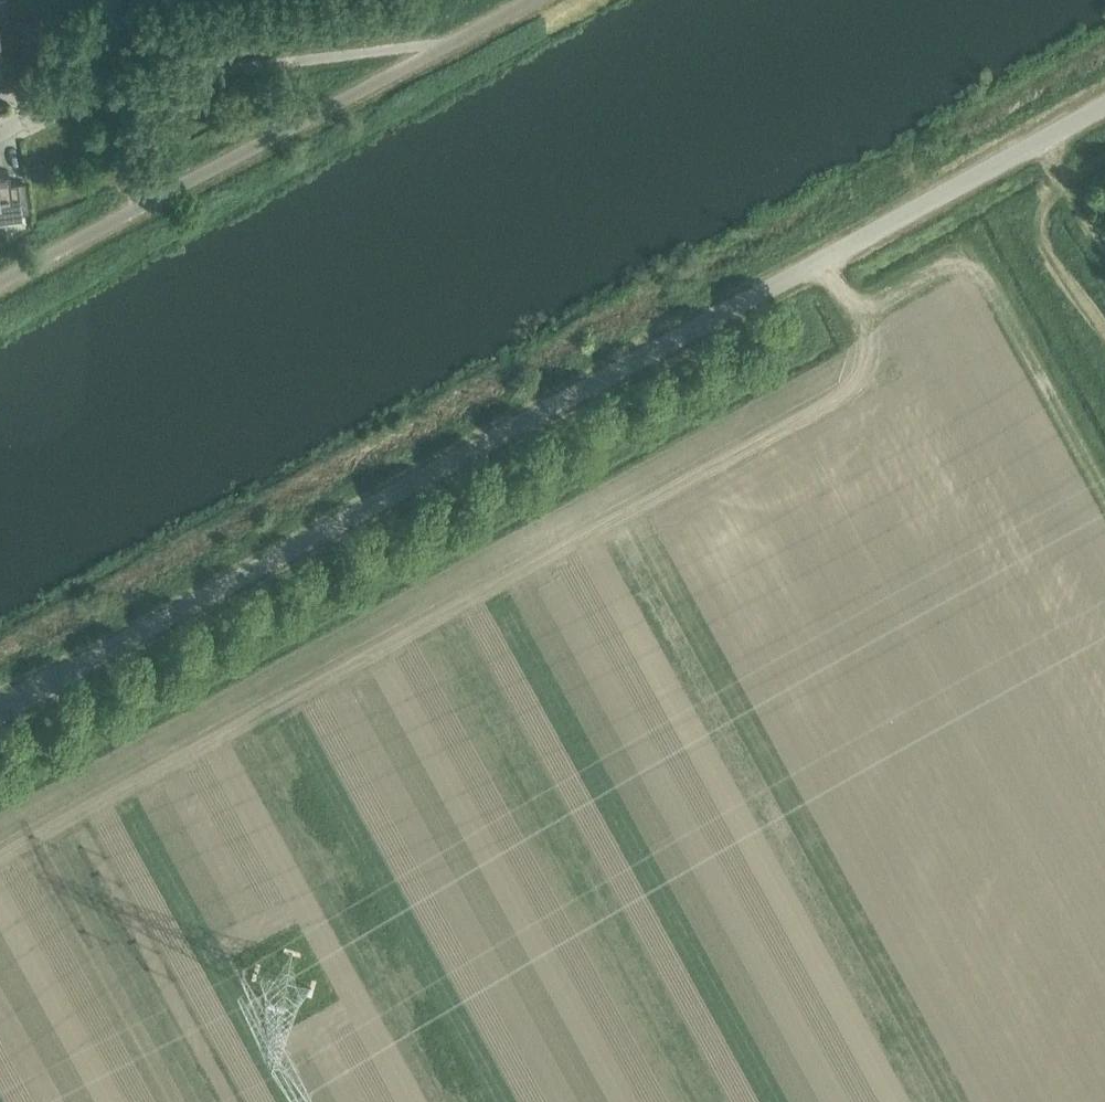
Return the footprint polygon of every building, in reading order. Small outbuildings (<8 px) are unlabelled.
[(22,218),(18,183),(10,184),(8,170),(0,171),(0,221),(22,218)]
